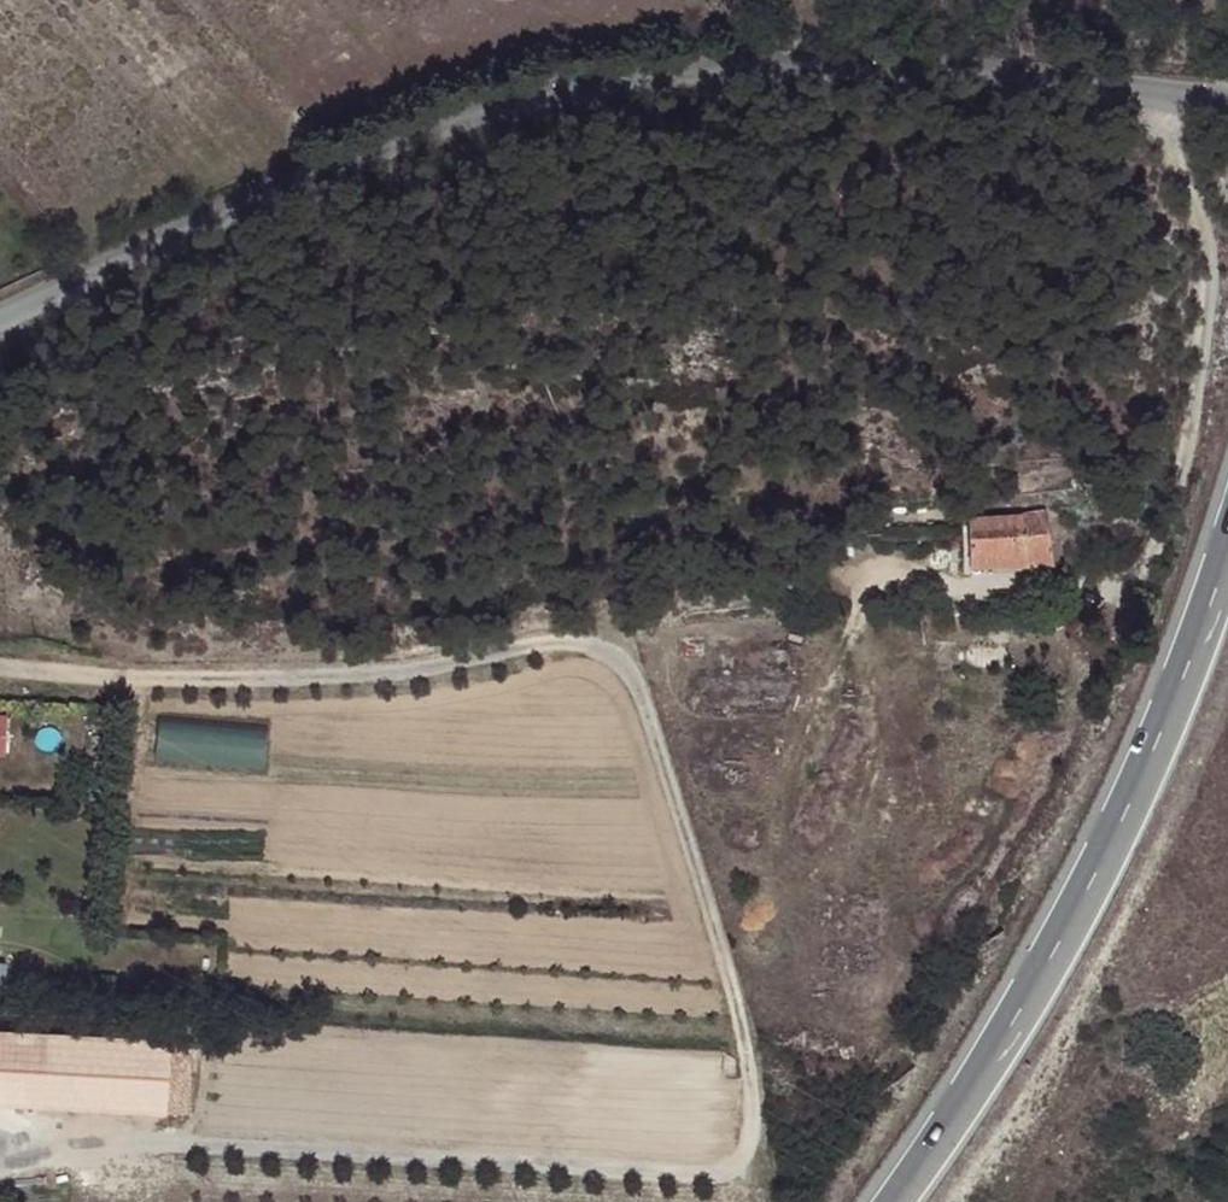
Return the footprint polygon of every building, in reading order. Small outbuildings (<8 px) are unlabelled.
[(1046,513),(970,518),(968,568),(1072,562),(1068,516),(1048,517),(1046,513)] [(14,752),(15,710),(1,710),(2,686),(0,686),(0,752),(14,752)] [(165,716),(160,757),(268,770),(273,729),(165,716)] [(175,1108),(178,1033),(0,1026),(0,1102),(175,1108)]
